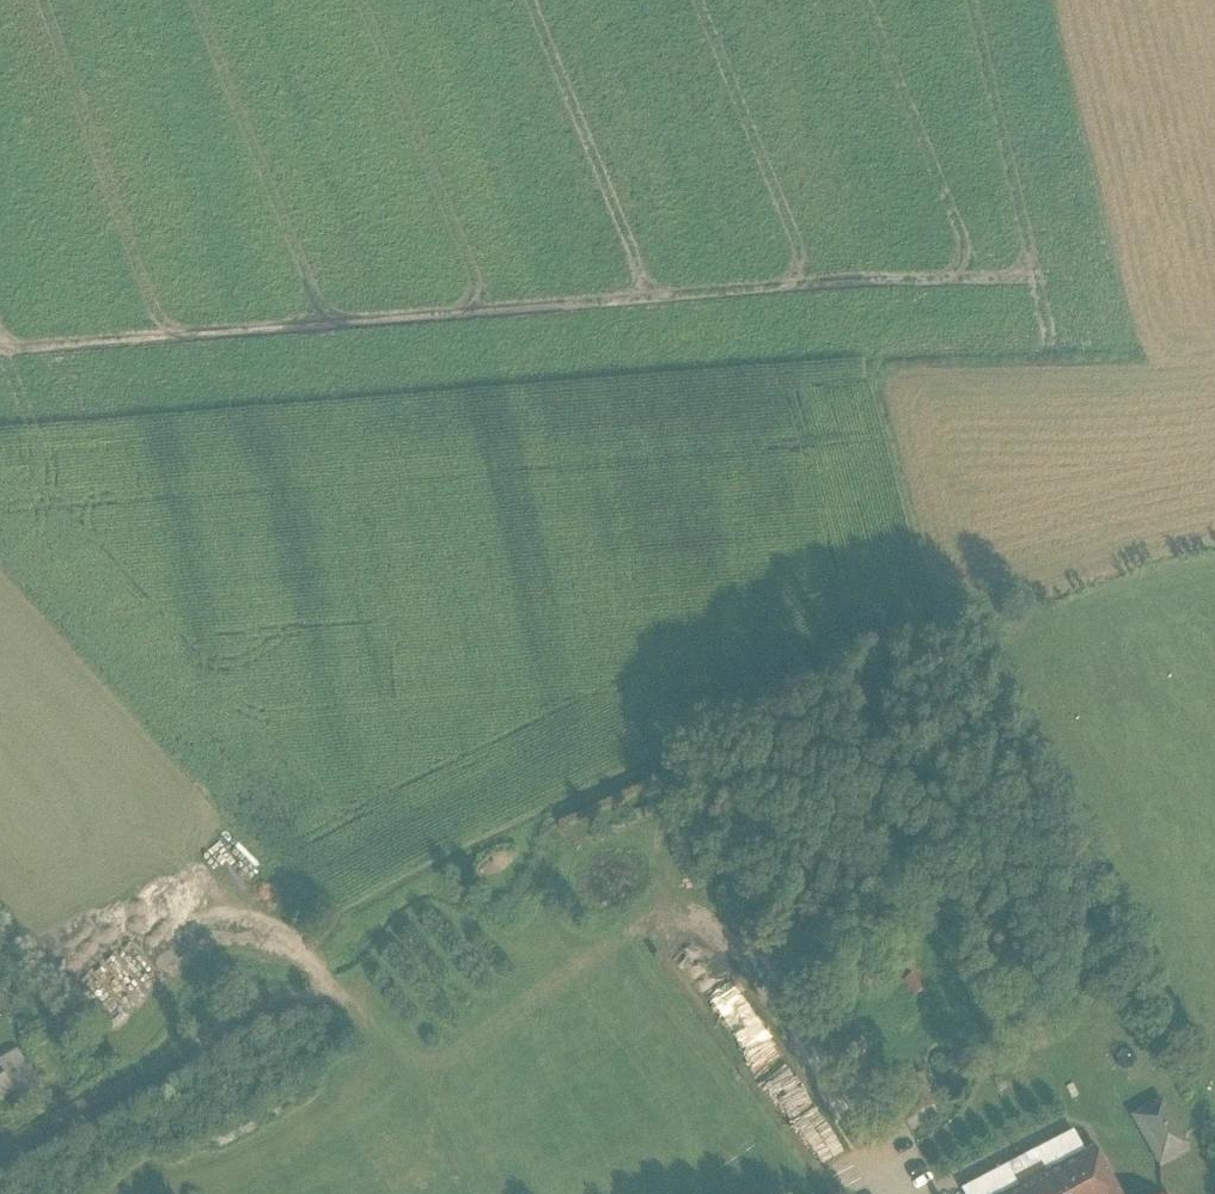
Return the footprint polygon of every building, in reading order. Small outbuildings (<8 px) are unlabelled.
[(0,1062),(0,1102),(13,1094),(15,1098),(40,1083),(19,1051),(0,1062)] [(1157,1168),(1190,1150),(1159,1096),(1126,1115),(1157,1168)] [(961,1193),(1116,1193),(1095,1153),(1087,1157),(1073,1131),(959,1190),(961,1193)]
